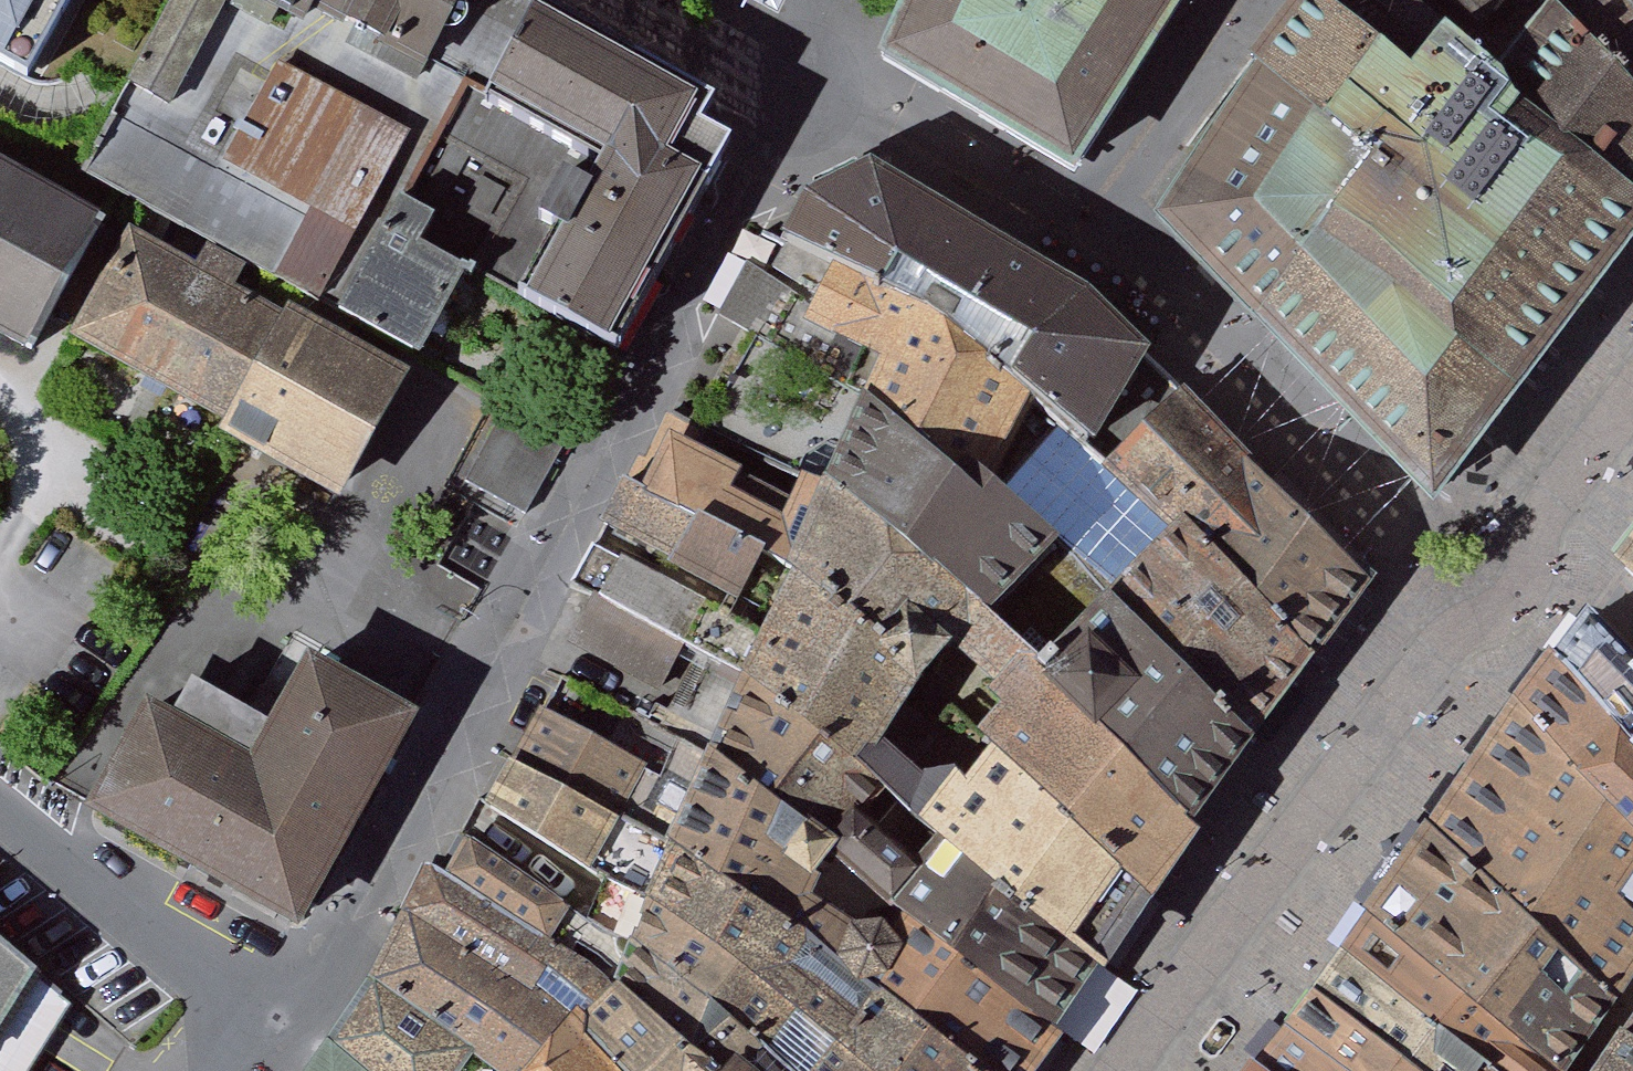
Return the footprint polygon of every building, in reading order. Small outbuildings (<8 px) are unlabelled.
[(37,87),(79,0),(0,0),(0,69),(37,87)] [(482,0),(239,0),(465,128),(523,24),(482,0)] [(774,9),(779,0),(758,0),(774,9)] [(880,61),(1083,183),(1197,0),(910,0),(880,61)] [(1418,109),(1451,63),(1375,0),(1314,0),(1302,18),(1418,109)] [(1506,32),(1529,0),(1466,0),(1506,32)] [(1607,0),(1588,0),(1571,25),(1632,76),(1632,22),(1607,0)] [(1632,22),(1632,0),(1607,0),(1632,22)] [(1447,524),(1532,413),(1632,280),(1632,219),(1551,151),(1451,63),(1418,109),(1302,18),(1258,80),(1268,88),(1156,238),(1316,396),(1447,524)] [(544,301),(618,342),(694,206),(664,190),(702,123),(532,29),(523,24),(465,128),(599,203),(544,301)] [(1579,119),(1632,167),(1632,76),(1571,25),(1565,33),(1617,75),(1579,119)] [(285,67),(236,159),(376,233),(425,141),(285,67)] [(1551,151),(1632,219),(1632,167),(1579,119),(1565,135),(1551,151)] [(41,358),(126,205),(0,137),(0,335),(41,358)] [(422,197),(356,312),(442,361),(496,267),(446,239),(458,218),(422,197)] [(1024,423),(1034,427),(1090,363),(994,299),(872,218),(823,232),(796,286),(818,298),(1024,423)] [(288,299),(141,225),(73,359),(220,434),(288,299)] [(868,398),(985,493),(996,477),(1024,423),(818,298),(796,286),(774,277),(740,340),(764,351),(868,398)] [(220,434),(340,497),(407,364),(289,302),(220,434)] [(934,565),(949,576),(969,549),(951,532),(978,505),(985,493),(868,398),(764,351),(755,368),(744,366),(717,416),(788,445),(809,435),(838,445),(822,486),(934,565)] [(1090,363),(1034,427),(1073,461),(1129,398),(1090,363)] [(1073,461),(1195,568),(1247,510),(1129,398),(1073,461)] [(496,413),(456,494),(520,529),(563,446),(496,413)] [(1099,584),(1283,758),(1331,698),(1195,568),(1073,461),(1034,427),(1007,492),(1099,584)] [(1177,899),(1230,827),(1024,642),(1022,630),(949,576),(934,565),(822,486),(795,476),(785,499),(728,473),(736,454),(691,433),(671,470),(662,466),(648,491),(799,567),(822,577),(963,694),(989,666),(1023,709),(1017,714),(1022,747),(1011,766),(1025,777),(1177,899)] [(1024,642),(1230,827),(1283,758),(1099,584),(1007,492),(996,477),(985,493),(978,505),(951,532),(969,549),(949,576),(1022,630),(1024,642)] [(776,614),(799,567),(648,491),(623,534),(636,540),(633,548),(759,614),(763,608),(776,614)] [(1632,584),(1632,491),(1592,544),(1632,584)] [(1247,510),(1195,568),(1331,698),(1376,634),(1247,510)] [(776,684),(796,645),(770,630),(614,550),(590,590),(601,595),(696,642),(718,653),(776,684)] [(776,684),(1127,969),(1177,899),(1025,777),(1005,811),(987,789),(962,789),(959,801),(920,761),(963,694),(822,577),(799,567),(776,614),(770,630),(796,645),(776,684)] [(696,642),(601,595),(569,648),(666,699),(696,642)] [(1632,768),(1632,700),(1559,630),(1533,669),(1632,768)] [(294,927),(416,710),(415,709),(307,648),(267,718),(254,711),(194,677),(174,711),(145,695),(81,807),(294,927)] [(960,916),(1084,1030),(1127,969),(776,684),(718,653),(683,717),(700,725),(738,742),(883,858),(960,916)] [(1632,843),(1632,768),(1533,669),(1499,718),(1632,843)] [(574,694),(548,740),(694,822),(738,742),(700,725),(682,756),(574,694)] [(1632,974),(1632,843),(1499,718),(1487,735),(1416,827),(1613,1002),(1632,974)] [(913,1070),(997,1070),(694,822),(548,740),(519,786),(663,877),(711,909),(913,1070)] [(997,1070),(1058,1070),(1084,1030),(960,916),(949,932),(908,928),(863,889),(883,858),(738,742),(694,822),(997,1070)] [(443,880),(585,965),(618,998),(714,1070),(783,1070),(767,1058),(785,1043),(686,957),(632,928),(471,820),(443,880)] [(1544,1070),(1567,1070),(1613,1002),(1416,827),(1360,902),(1544,1070)] [(572,1047),(618,998),(585,965),(443,880),(432,875),(403,937),(516,1009),(572,1047)] [(711,909),(663,877),(632,928),(686,957),(785,1043),(798,1045),(814,1008),(817,1018),(856,1046),(838,1070),(913,1070),(711,909)] [(103,986),(0,899),(0,1070),(52,1070),(103,986)] [(1477,1070),(1544,1070),(1360,902),(1331,941),(1477,1070)] [(572,1047),(516,1009),(403,937),(360,1001),(458,1070),(555,1070),(559,1065),(572,1047)] [(1396,1070),(1477,1070),(1331,941),(1296,989),(1396,1070)] [(1266,1027),(1322,1070),(1396,1070),(1296,989),(1266,1027)] [(618,998),(572,1047),(598,1070),(714,1070),(618,998)] [(360,1001),(320,1070),(458,1070),(360,1001)] [(1266,1027),(1233,1070),(1322,1070),(1266,1027)] [(572,1047),(559,1065),(566,1070),(598,1070),(572,1047)] [(1613,1070),(1632,1070),(1632,1049),(1631,1047),(1613,1070)]
